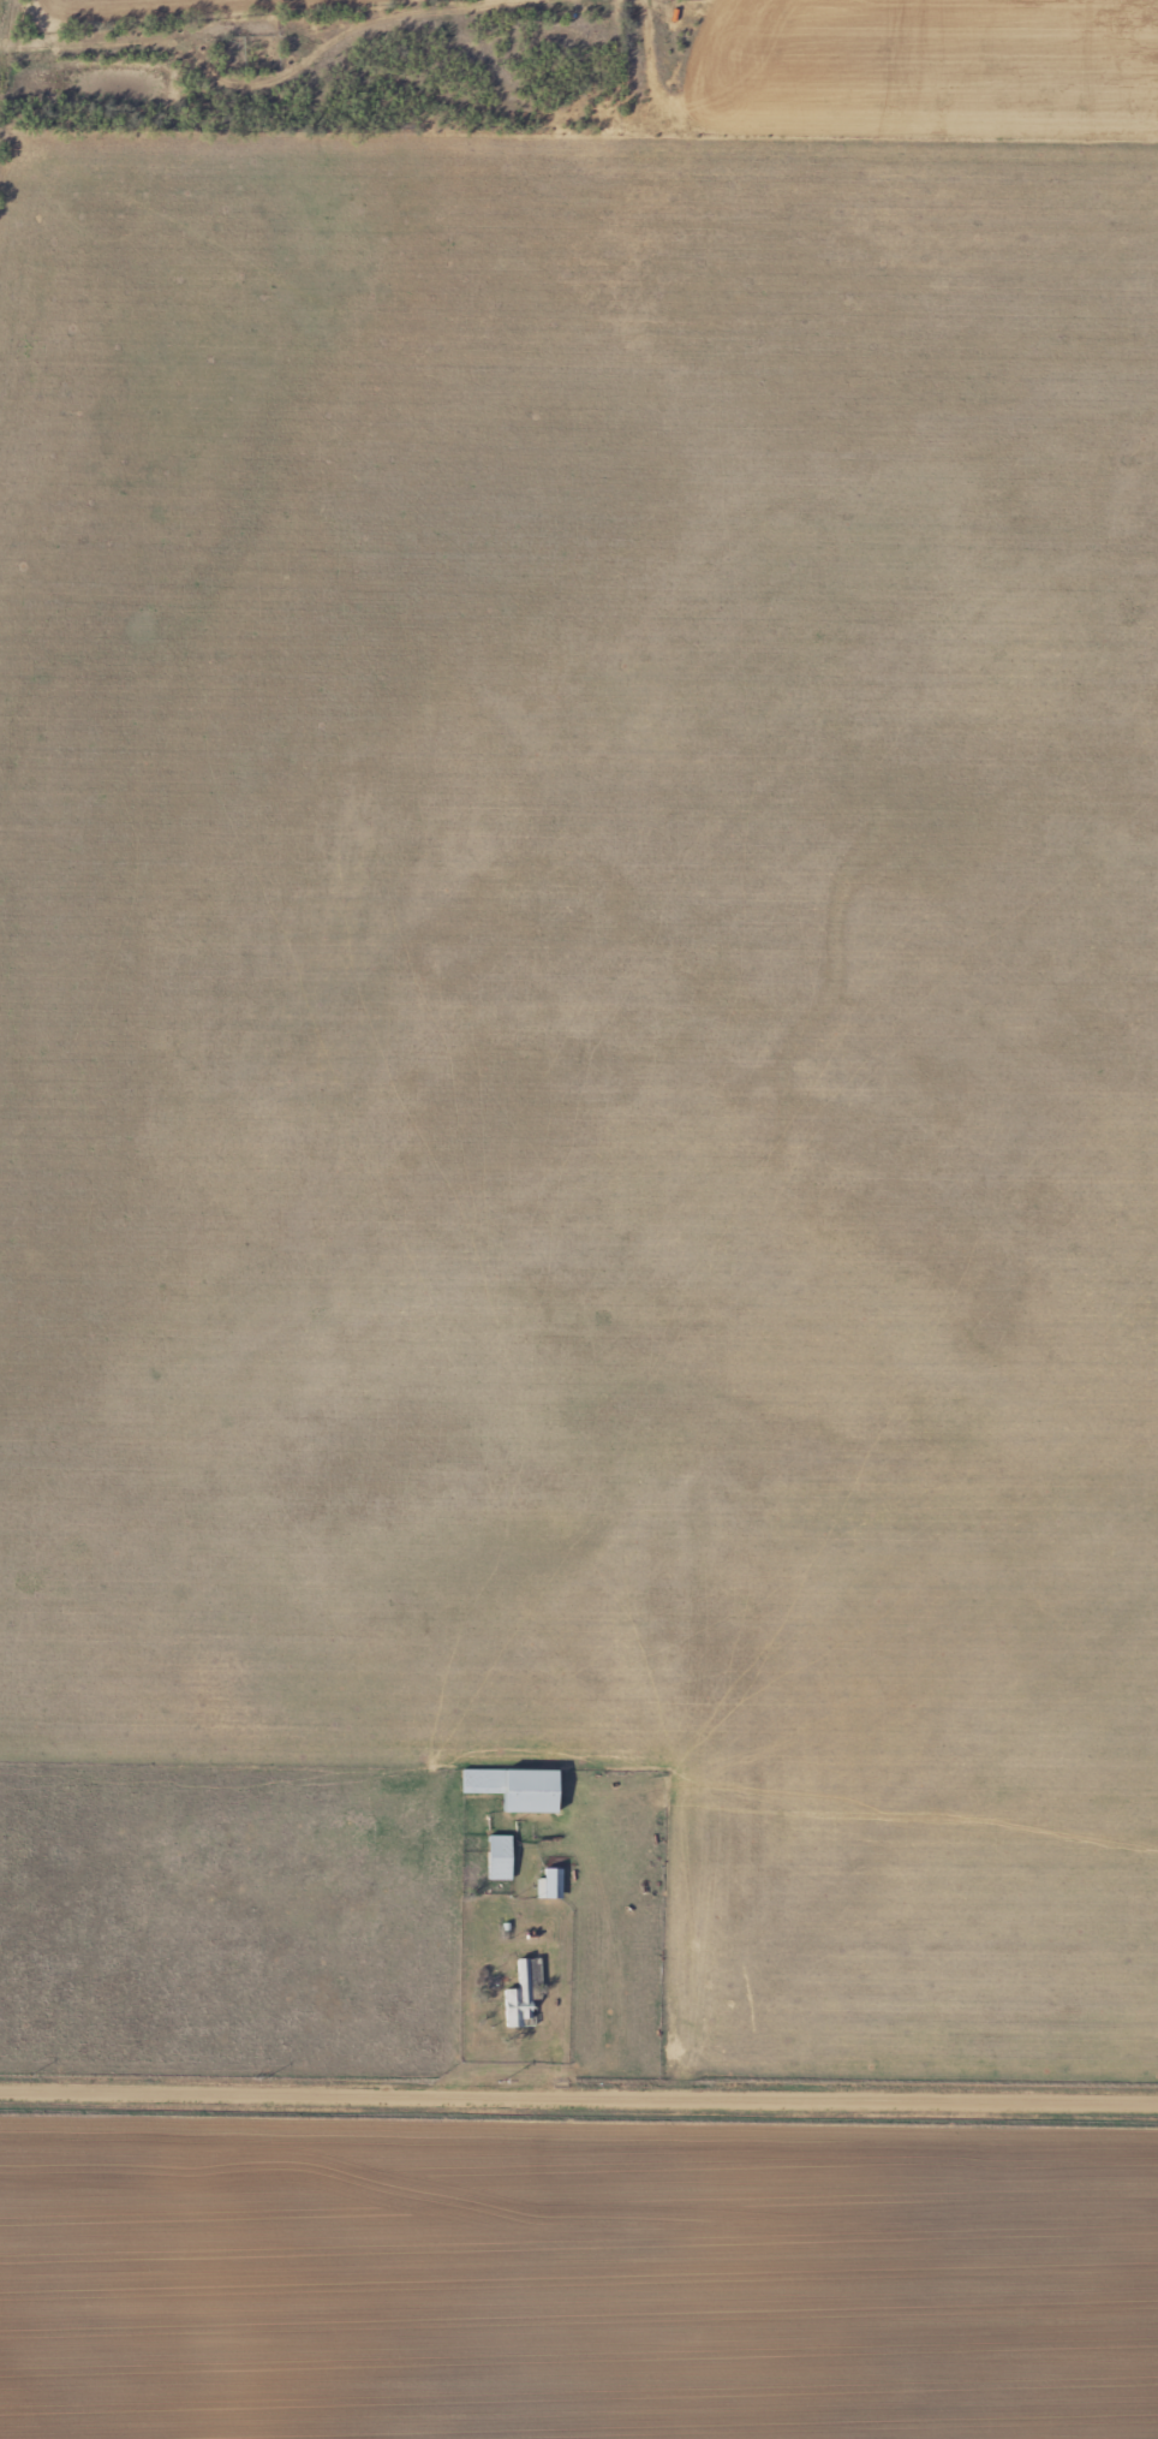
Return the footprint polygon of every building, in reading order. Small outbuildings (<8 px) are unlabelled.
[(498,1814),(551,1814),(551,1771),(498,1771),(498,1814)] [(485,1881),(508,1881),(508,1836),(485,1836),(485,1881)] [(557,1900),(557,1870),(534,1870),(534,1900),(557,1900)] [(501,1991),(501,2028),(536,2028),(536,1959),(515,1960),(516,1991),(501,1991)]
